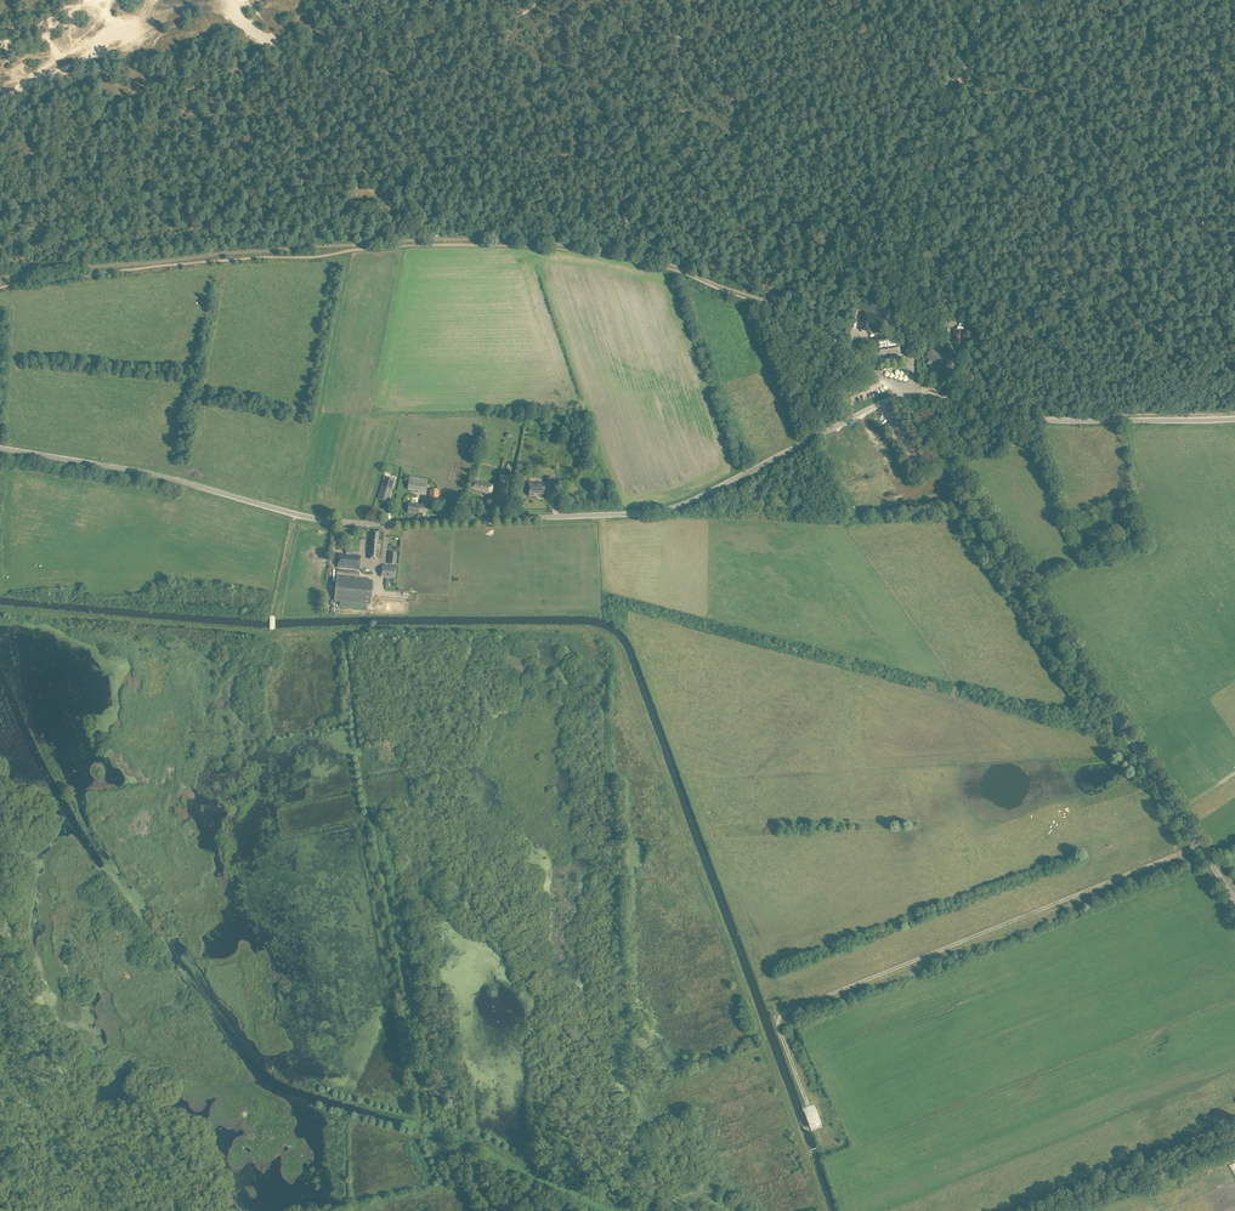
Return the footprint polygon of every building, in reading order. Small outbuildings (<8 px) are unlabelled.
[(861,330),(870,332),(870,331),(882,335),(885,326),(887,316),(864,311),(860,329),(860,330),(861,330)] [(889,335),(875,337),(876,345),(876,346),(875,346),(878,366),(889,365),(889,367),(895,366),(894,364),(908,362),(909,362),(907,354),(901,355),(899,343),(897,343),(897,342),(898,342),(897,334),(889,335)] [(927,357),(940,365),(941,363),(942,363),(948,366),(951,361),(932,349),(927,357)] [(967,361),(959,361),(959,372),(963,372),(962,370),(966,370),(966,365),(970,365),(969,355),(966,355),(967,361)] [(385,477),(379,499),(388,502),(395,480),(385,477)] [(409,477),(408,489),(426,491),(427,479),(409,477)] [(544,484),(529,484),(529,496),(536,496),(536,494),(544,494),(544,487),(551,487),(551,477),(546,477),(546,484),(544,484)] [(473,480),(471,489),(491,494),(493,485),(473,480)] [(497,485),(494,500),(504,502),(507,487),(497,485)] [(430,489),(429,502),(438,503),(439,490),(430,489)] [(423,509),(424,505),(408,503),(407,512),(418,513),(419,509),(423,509)] [(379,540),(380,531),(371,530),(369,555),(379,556),(380,540),(379,540)] [(339,553),(338,567),(360,569),(361,555),(339,553)] [(396,567),(382,566),(381,576),(396,578),(396,567)] [(334,601),(370,604),(373,580),(336,577),(334,601)]
